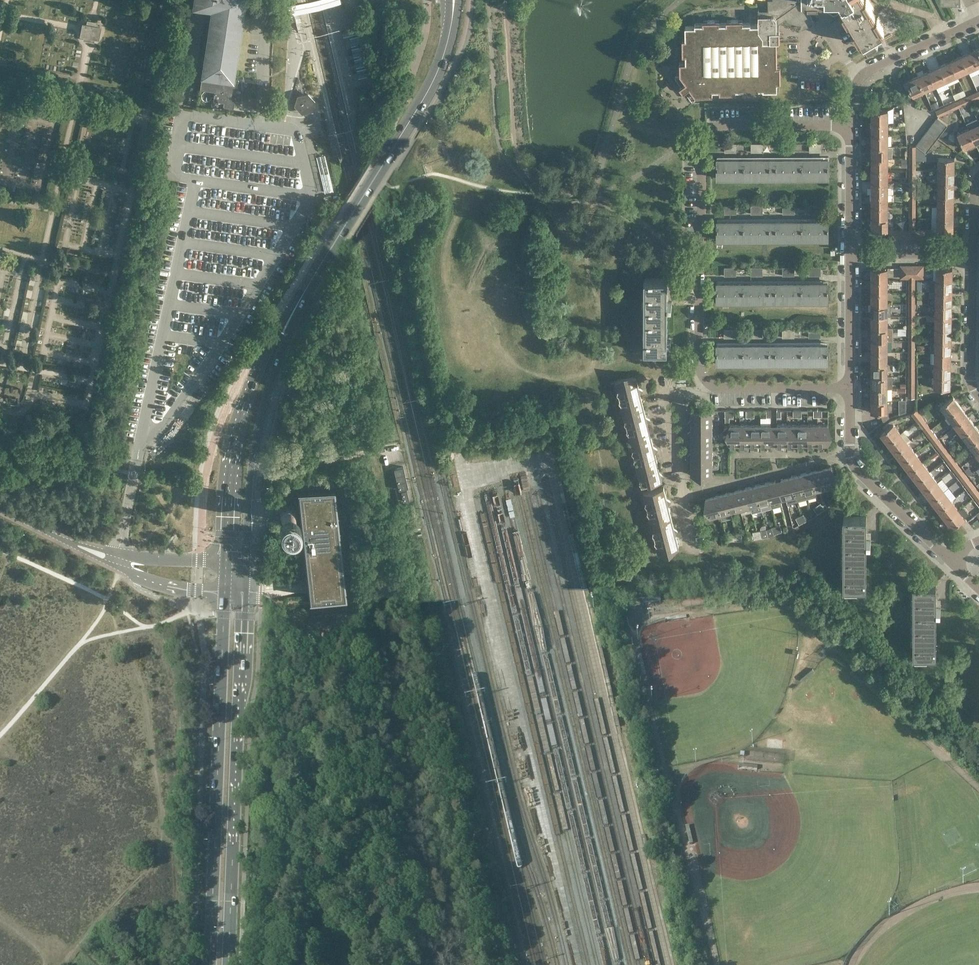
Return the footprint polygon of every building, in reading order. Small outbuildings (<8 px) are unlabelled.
[(238,78),(234,77),(234,75),(232,74),(243,0),(196,0),(196,5),(210,7),(210,6),(214,7),(205,70),(203,70),(200,88),(215,91),(213,101),(224,102),(223,106),(234,108),(234,102),(239,103),(240,91),(236,91),(238,80),(238,78)] [(768,10),(759,11),(759,9),(758,9),(758,24),(751,24),(751,23),(743,23),(743,19),(726,20),(726,23),(719,23),(719,20),(703,20),(703,23),(695,23),(695,26),(685,26),(685,38),(682,38),(682,55),(685,55),(686,62),(679,62),(680,74),(686,82),(683,84),(687,89),(689,87),(695,95),(713,95),(713,90),(720,90),(720,93),(736,93),(736,89),(743,89),(743,92),(759,92),(759,89),(763,89),(763,90),(777,89),(777,82),(780,82),(780,65),(777,65),(777,41),(779,41),(779,23),(786,18),(788,20),(790,21),(792,22),(794,23),(796,23),(798,24),(800,24),(802,24),(802,28),(803,28),(803,24),(806,24),(813,21),(813,22),(810,13),(811,13),(810,10),(811,9),(812,8),(813,7),(814,6),(815,4),(815,3),(816,1),(816,0),(768,0),(768,10)] [(824,2),(834,7),(840,4),(862,42),(865,40),(868,45),(878,39),(875,34),(884,29),(867,0),(824,0),(824,2)] [(98,37),(100,27),(96,26),(96,22),(88,20),(87,25),(83,24),(81,34),(85,35),(84,39),(93,41),(94,37),(98,37)] [(972,51),(961,56),(968,70),(978,66),(978,65),(972,51)] [(968,70),(961,56),(950,61),(957,75),(968,70)] [(950,61),(940,66),(946,80),(957,75),(950,61)] [(940,66),(929,70),(936,85),(946,80),(940,66)] [(936,85),(929,70),(918,75),(925,90),(936,85)] [(925,90),(918,75),(907,81),(913,96),(925,90)] [(315,100),(308,92),(297,95),(294,105),(302,113),(312,110),(315,100)] [(893,112),(904,113),(903,103),(893,108),(893,112)] [(938,116),(954,109),(951,104),(936,111),(938,116)] [(892,117),(892,115),(888,115),(888,110),(871,110),(871,122),(888,122),(902,122),(902,117),(892,117)] [(934,122),(944,129),(948,125),(938,117),(934,122)] [(871,122),(871,134),(888,134),(888,122),(871,122)] [(931,126),(941,134),(944,129),(934,122),(931,126)] [(969,128),(975,143),(978,141),(978,124),(969,128)] [(937,139),(941,134),(931,126),(927,131),(937,139)] [(975,143),(969,128),(957,133),(964,148),(975,143)] [(924,135),(934,143),(937,139),(927,131),(924,135)] [(871,134),(871,146),(888,146),(888,134),(871,134)] [(920,140),(930,148),(934,143),(924,135),(920,140)] [(927,152),(930,148),(920,140),(917,144),(927,152)] [(915,146),(916,160),(927,160),(927,152),(917,144),(915,146)] [(888,146),(871,146),(871,158),(888,158),(888,146)] [(828,158),(717,158),(717,178),(828,177),(828,158)] [(888,158),(871,158),(871,170),(888,170),(888,158)] [(939,158),(938,170),(955,171),(955,158),(939,158)] [(888,170),(871,170),(871,182),(888,182),(888,170)] [(954,183),(955,171),(938,170),(938,177),(936,177),(936,182),(938,182),(954,183)] [(871,182),(871,194),(888,194),(888,182),(871,182)] [(954,183),(938,182),(938,194),(954,194),(954,183)] [(888,194),(871,194),(871,206),(888,206),(888,194)] [(938,194),(938,206),(954,206),(954,194),(938,194)] [(871,206),(871,218),(888,218),(888,206),(871,206)] [(938,206),(938,218),(954,218),(954,206),(938,206)] [(889,229),(892,229),(892,218),(888,218),(871,218),(871,230),(889,230),(889,229)] [(938,218),(937,230),(954,230),(954,218),(938,218)] [(717,220),(717,240),(828,239),(828,219),(717,220)] [(909,242),(909,229),(901,229),(901,242),(909,242)] [(924,243),(924,230),(916,230),(916,243),(924,243)] [(924,266),(907,266),(900,266),(900,278),(909,278),(915,278),(923,278),(924,266)] [(871,280),(887,280),(887,268),(871,268),(871,280)] [(937,268),(937,272),(936,280),(952,280),(952,268),(937,268)] [(672,300),(668,300),(668,278),(645,278),(644,350),(667,350),(668,304),(672,304),(672,300)] [(887,280),(871,280),(871,292),(887,292),(887,280)] [(952,292),(952,280),(936,280),(932,280),(932,292),(952,292)] [(717,282),(717,302),(828,301),(828,281),(717,282)] [(887,292),(871,292),(871,304),(887,304),(887,292)] [(952,304),(952,292),(932,292),(930,292),(930,296),(936,296),(936,304),(952,304)] [(896,316),(896,314),(892,314),(892,310),(887,310),(887,304),(871,304),(871,316),(887,316),(896,316)] [(951,316),(952,304),(936,304),(936,313),(928,313),(928,315),(929,315),(930,316),(936,316),(951,316)] [(887,316),(871,316),(871,328),(887,328),(887,316)] [(951,328),(951,316),(936,316),(930,316),(930,322),(936,322),(936,328),(951,328)] [(871,328),(871,340),(887,340),(887,328),(871,328)] [(951,328),(936,328),(935,340),(951,340),(951,328)] [(887,352),(887,340),(871,340),(871,352),(887,352)] [(951,340),(935,340),(935,352),(951,352),(951,340)] [(716,363),(828,363),(828,344),(716,343),(716,363)] [(871,352),(871,364),(887,364),(887,352),(871,352)] [(951,352),(935,352),(935,364),(951,364),(951,352)] [(871,364),(871,376),(887,376),(887,364),(871,364)] [(951,364),(935,364),(935,376),(950,376),(951,364)] [(893,376),(871,376),(871,387),(887,387),(887,388),(893,388),(893,376)] [(950,376),(935,376),(934,388),(950,388),(950,376)] [(616,382),(618,391),(617,393),(618,394),(619,395),(620,399),(619,401),(620,402),(621,403),(625,421),(625,422),(625,423),(626,424),(627,429),(627,430),(627,432),(628,433),(633,450),(632,451),(633,453),(634,454),(635,458),(634,460),(635,461),(636,462),(640,479),(640,481),(640,482),(641,483),(642,486),(662,481),(664,477),(660,474),(655,454),(658,450),(654,448),(648,425),(650,421),(646,418),(640,395),(643,391),(639,389),(636,377),(616,382)] [(887,387),(871,387),(871,399),(887,399),(887,388),(887,387)] [(948,416),(961,406),(954,396),(940,406),(948,416)] [(887,399),(871,399),(871,412),(887,412),(887,399)] [(961,406),(948,416),(955,425),(968,415),(961,406)] [(915,418),(920,415),(917,410),(912,414),(915,418)] [(691,428),(712,428),(712,426),(713,425),(713,423),(712,422),(712,413),(691,413),(691,420),(688,424),(691,427),(691,428)] [(920,415),(915,418),(919,423),(924,419),(920,415)] [(955,425),(959,430),(963,435),(976,425),(968,415),(955,425)] [(922,428),(927,424),(924,419),(919,423),(922,428)] [(897,421),(881,433),(888,443),(901,434),(901,433),(905,430),(897,421)] [(926,432),(931,429),(927,424),(922,428),(926,432)] [(730,444),(740,444),(740,425),(729,425),(730,444)] [(740,444),(750,444),(750,425),(740,425),(740,444)] [(750,444),(761,444),(760,425),(750,425),(750,444)] [(760,425),(761,444),(771,444),(771,425),(760,425)] [(777,444),(787,444),(787,425),(777,425),(777,444)] [(787,444),(797,444),(797,425),(787,425),(787,444)] [(797,444),(808,444),(808,425),(797,425),(797,444)] [(808,444),(818,444),(818,425),(808,425),(808,444)] [(818,425),(818,444),(828,444),(828,425),(818,425)] [(970,444),(978,438),(978,429),(976,425),(963,435),(970,444)] [(712,428),(691,428),(691,431),(688,434),(691,437),(691,444),(712,444),(712,435),(713,433),(713,432),(712,431),(712,428)] [(930,437),(935,434),(931,429),(926,432),(930,437)] [(901,434),(888,443),(895,453),(909,443),(901,434)] [(933,442),(938,438),(935,434),(930,437),(933,442)] [(937,447),(942,443),(938,438),(933,442),(937,447)] [(970,444),(977,454),(978,453),(978,438),(970,444)] [(909,443),(895,453),(903,463),(916,453),(909,443)] [(940,451),(945,448),(942,443),(937,447),(940,451)] [(712,444),(691,444),(691,453),(688,456),(691,459),(712,459),(712,457),(713,455),(713,454),(712,453),(712,444)] [(944,456),(949,452),(945,448),(940,451),(944,456)] [(948,461),(953,458),(949,452),(944,456),(948,461)] [(923,462),(920,458),(916,453),(903,463),(910,472),(923,462)] [(951,466),(956,462),(953,458),(948,461),(951,466)] [(712,461),(712,459),(691,459),(691,475),(699,475),(702,478),(706,475),(712,475),(712,465),(713,464),(713,462),(712,461)] [(978,461),(966,470),(969,475),(978,467),(978,460),(978,461)] [(930,472),(923,462),(910,472),(917,482),(930,472)] [(955,470),(960,467),(956,462),(951,466),(955,470)] [(404,466),(394,468),(399,489),(408,487),(404,466)] [(826,488),(836,485),(835,483),(834,476),(831,466),(821,469),(826,488)] [(958,475),(963,472),(960,467),(955,470),(958,475)] [(969,475),(972,479),(978,473),(978,467),(969,475)] [(816,490),(826,488),(821,469),(811,472),(816,490)] [(811,472),(801,474),(808,499),(817,496),(816,490),(811,472)] [(930,472),(917,482),(924,491),(938,481),(930,472)] [(962,480),(967,476),(963,472),(958,475),(962,480)] [(801,474),(791,477),(798,501),(808,499),(801,474)] [(966,485),(971,481),(967,476),(962,480),(966,485)] [(791,477),(781,479),(788,504),(798,501),(791,477)] [(782,505),(776,481),(766,483),(770,502),(772,508),(782,505)] [(938,481),(924,491),(932,501),(945,491),(938,481)] [(969,490),(974,486),(971,481),(966,485),(969,490)] [(756,486),(760,504),(762,511),(772,508),(766,483),(756,486)] [(308,587),(309,597),(343,593),(332,485),(298,489),(301,517),(293,507),(292,506),(291,505),(290,505),(288,505),(287,505),(286,505),(285,506),(283,507),(281,508),(280,509),(280,510),(279,511),(279,512),(279,513),(279,514),(279,515),(279,517),(280,518),(281,519),(281,520),(282,521),(283,522),(285,522),(286,523),(287,523),(289,523),(290,523),(292,522),(293,522),(302,533),(308,587)] [(751,507),(760,504),(756,486),(746,488),(751,507)] [(973,495),(978,491),(974,486),(969,490),(973,495)] [(644,493),(646,502),(645,503),(646,505),(647,506),(648,510),(647,512),(648,513),(649,514),(653,531),(653,533),(653,534),(654,535),(655,540),(655,541),(655,543),(656,544),(659,553),(679,548),(676,536),(678,532),(674,529),(668,506),(671,502),(667,500),(664,488),(644,493)] [(746,488),(736,491),(740,509),(742,515),(752,513),(746,488)] [(731,512),(740,509),(736,491),(726,493),(731,512)] [(945,491),(932,501),(939,510),(952,500),(945,491)] [(726,493),(716,496),(721,514),(722,520),(732,518),(731,512),(726,493)] [(710,517),(720,514),(721,514),(716,496),(706,498),(710,517)] [(960,510),(955,504),(952,500),(939,510),(947,520),(960,510)] [(974,503),(973,501),(969,504),(977,514),(978,512),(978,506),(976,502),(974,503)] [(952,527),(965,517),(964,516),(967,514),(963,508),(960,510),(947,520),(952,527)] [(867,516),(844,516),(844,580),(844,587),(867,587),(867,578),(864,578),(864,544),(867,544),(867,543),(872,543),(872,539),(871,539),(867,532),(864,532),(864,518),(867,518),(867,516)] [(768,536),(778,533),(777,529),(776,526),(767,529),(768,536)] [(734,541),(738,541),(738,536),(737,536),(736,533),(733,533),(726,535),(728,541),(734,541)] [(936,583),(913,583),(914,655),(937,654),(937,646),(934,646),(933,611),(937,611),(937,610),(941,610),(941,606),(937,600),(933,600),(933,586),(936,586),(936,583)] [(642,654),(638,655),(643,675),(646,674),(642,654)] [(813,669),(800,679),(802,682),(815,672),(813,669)] [(853,669),(851,671),(860,681),(862,679),(853,669)] [(690,824),(685,826),(689,844),(695,842),(690,824)] [(495,843),(493,831),(482,834),(485,846),(495,843)]
